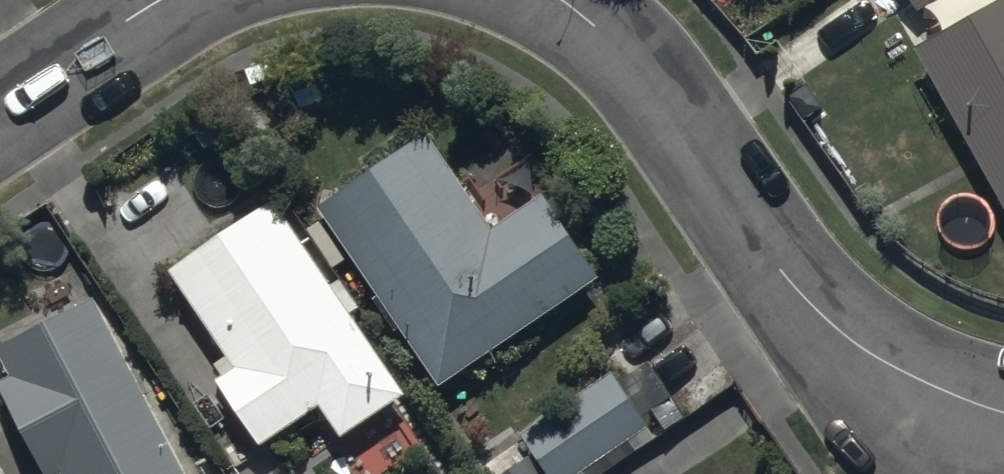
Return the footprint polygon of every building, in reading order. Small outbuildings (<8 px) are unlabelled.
[(913,37),(1003,200),(1003,0),(979,0),(913,37)] [(320,190),(437,371),(542,304),(598,268),(542,182),(486,218),(424,123),(320,190)] [(276,424),(316,398),(339,433),(407,389),(385,354),(280,192),(171,263),(230,353),(205,369),(252,440),(276,424)] [(94,291),(0,338),(0,362),(57,473),(186,473),(94,291)] [(554,473),(572,473),(653,422),(614,362),(520,422),(554,473)] [(484,473),(545,473),(527,446),(484,473)]
